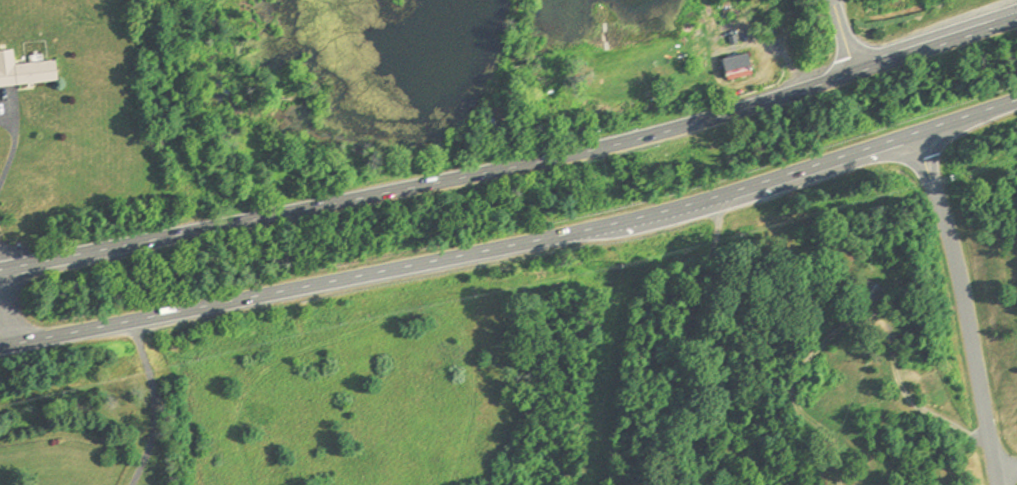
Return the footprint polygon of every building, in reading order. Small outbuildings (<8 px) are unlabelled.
[(54,84),(52,62),(11,66),(9,52),(0,52),(0,89),(54,84)] [(724,83),(750,76),(744,54),(718,62),(724,83)]
